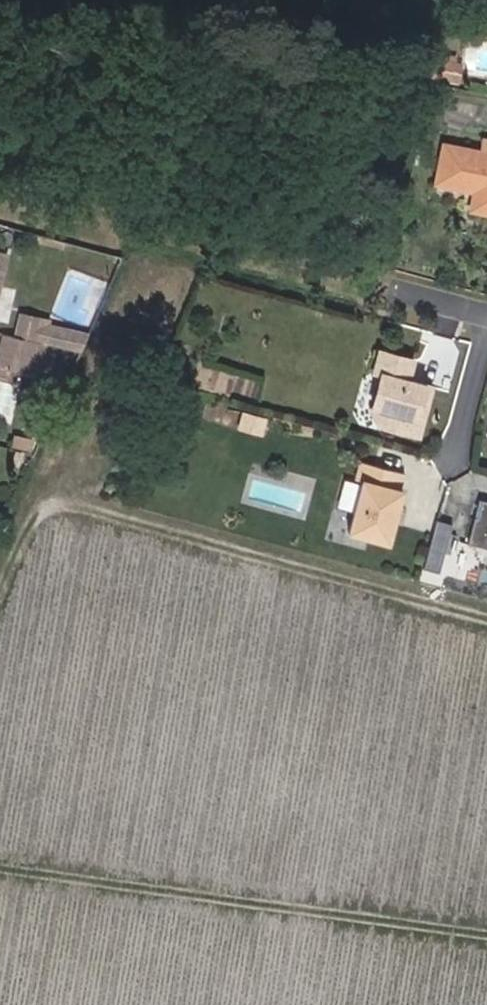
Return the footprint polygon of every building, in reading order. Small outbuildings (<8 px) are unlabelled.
[(446,60),(443,76),(457,79),(460,63),(446,60)] [(486,212),(486,153),(444,144),(437,183),(475,191),(472,209),(486,212)] [(35,341),(40,319),(20,315),(16,336),(35,341)] [(35,341),(45,343),(47,344),(81,351),(87,337),(90,330),(50,321),(40,319),(35,341)] [(29,369),(31,359),(43,362),(47,344),(35,341),(16,336),(6,334),(0,362),(0,363),(29,369)] [(419,361),(385,352),(379,374),(386,376),(377,413),(385,426),(424,437),(429,421),(421,419),(430,388),(413,383),(419,361)] [(43,362),(31,359),(29,369),(41,372),(43,362)] [(27,379),(29,369),(0,363),(0,373),(27,379)] [(400,472),(355,459),(350,476),(358,478),(344,532),(384,542),(398,489),(395,488),(400,472)] [(486,545),(486,500),(479,498),(472,525),(470,524),(466,540),(486,545)] [(440,518),(426,567),(440,571),(454,522),(440,518)]
